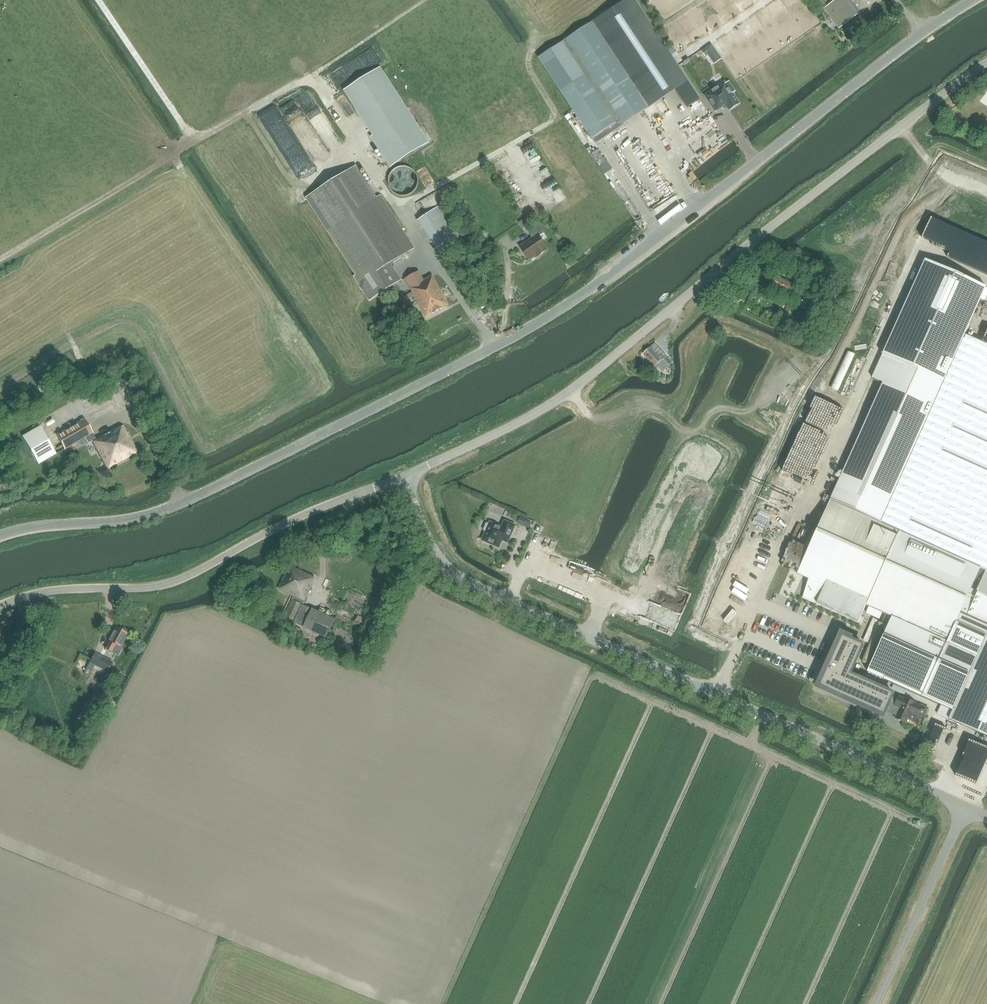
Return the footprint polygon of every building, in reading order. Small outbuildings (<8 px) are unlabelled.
[(592,23),(645,104),(686,77),(635,0),(626,0),(592,23)] [(848,22),(858,14),(858,15),(878,0),(832,0),(848,22)] [(645,104),(592,23),(539,58),(595,143),(596,143),(627,123),(627,121),(625,118),(645,104)] [(839,42),(834,47),(841,53),(846,48),(839,42)] [(715,50),(712,44),(702,51),(705,56),(708,55),(715,50)] [(668,50),(672,56),(678,52),(674,46),(668,50)] [(715,50),(708,55),(714,64),(722,59),(715,50)] [(429,143),(380,67),(344,91),(373,136),(371,137),(391,168),(429,143)] [(725,82),(704,95),(716,113),(722,108),(723,110),(727,107),(730,111),(740,104),(733,93),(735,92),(729,82),(726,83),(725,82)] [(705,113),(711,108),(708,103),(701,108),(705,113)] [(597,150),(590,155),(599,167),(605,162),(597,150)] [(666,191),(646,159),(634,167),(640,177),(639,178),(652,199),(666,191)] [(380,195),(377,198),(356,166),(308,197),(357,274),(354,277),(370,301),(401,281),(391,264),(415,249),(380,195)] [(417,177),(417,175),(416,173),(414,171),(413,170),(411,168),(409,168),(407,167),(405,166),(402,166),(400,167),(398,167),(396,168),(394,170),(393,171),(391,173),(390,174),(389,176),(388,178),(388,180),(388,182),(389,184),(389,186),(390,188),(391,190),(393,192),(394,193),(396,194),(398,195),(400,196),(403,196),(405,196),(408,195),(410,195),(411,193),(413,192),(415,190),(416,189),(417,187),(418,185),(418,183),(418,180),(418,179),(417,177)] [(631,201),(638,195),(634,189),(626,195),(631,201)] [(424,230),(449,214),(443,204),(418,221),(424,230)] [(442,257),(467,240),(449,214),(424,230),(442,257)] [(528,231),(533,239),(520,247),(529,261),(540,253),(541,255),(548,250),(547,249),(548,248),(540,236),(545,233),(539,224),(528,231)] [(916,281),(883,354),(944,382),(952,366),(951,366),(977,308),(986,287),(928,261),(925,260),(916,281)] [(419,272),(406,279),(408,282),(427,317),(449,305),(433,277),(424,282),(419,272)] [(777,276),(771,288),(772,288),(773,290),(774,291),(776,290),(796,300),(802,289),(777,276)] [(813,299),(810,306),(820,312),(824,305),(813,299)] [(789,305),(785,312),(792,315),(796,308),(789,305)] [(819,313),(810,330),(815,332),(824,315),(819,313)] [(830,500),(831,500),(902,532),(966,393),(986,347),(986,345),(965,335),(952,366),(944,382),(883,354),(872,378),(883,383),(871,411),(831,499),(830,499),(830,500)] [(666,356),(655,343),(643,354),(654,367),(656,365),(662,372),(670,365),(664,358),(666,356)] [(902,533),(980,569),(986,572),(986,347),(966,393),(902,532),(902,533)] [(821,388),(809,421),(840,433),(853,400),(821,388)] [(65,449),(85,438),(93,434),(85,419),(57,435),(65,449)] [(115,430),(114,429),(96,439),(93,434),(85,438),(88,444),(92,442),(108,470),(138,453),(123,426),(115,430)] [(40,427),(23,436),(39,464),(56,454),(40,427)] [(780,477),(789,452),(783,450),(775,475),(780,477)] [(798,573),(797,574),(803,576),(824,586),(865,604),(867,605),(900,532),(902,533),(902,532),(831,500),(798,573)] [(526,519),(521,517),(518,524),(529,528),(531,523),(525,520),(526,519)] [(482,540),(498,547),(502,540),(507,542),(515,526),(504,521),(501,528),(490,523),(489,525),(487,524),(484,530),(486,531),(482,540)] [(866,613),(879,619),(882,612),(892,616),(947,642),(960,613),(986,626),(986,572),(980,569),(902,533),(900,532),(867,605),(869,606),(866,613)] [(312,584),(310,584),(313,578),(290,567),(278,590),(292,597),(282,618),(293,623),(312,584)] [(824,586),(817,604),(858,622),(861,615),(865,604),(824,586)] [(335,620),(312,609),(303,627),(326,638),(335,620)] [(359,617),(368,621),(372,613),(363,609),(359,617)] [(922,697),(941,705),(953,711),(949,719),(986,737),(986,626),(960,613),(947,642),(922,697)] [(892,616),(867,672),(922,697),(947,642),(892,616)] [(369,622),(359,617),(356,623),(366,628),(369,622)] [(121,648),(120,648),(127,633),(126,633),(127,632),(126,630),(123,628),(121,628),(120,630),(115,627),(108,641),(109,642),(105,649),(118,656),(121,648)] [(302,630),(296,628),(293,633),(299,636),(302,630)] [(842,636),(820,685),(884,714),(885,711),(889,703),(892,694),(893,693),(850,674),(863,645),(850,639),(842,636)] [(112,663),(94,654),(90,663),(86,669),(91,672),(94,666),(107,672),(112,663)] [(892,694),(889,703),(895,706),(899,697),(892,694)] [(895,706),(897,707),(898,707),(900,708),(897,716),(896,718),(905,723),(907,719),(920,726),(928,709),(905,698),(904,699),(899,696),(899,697),(895,706)]
